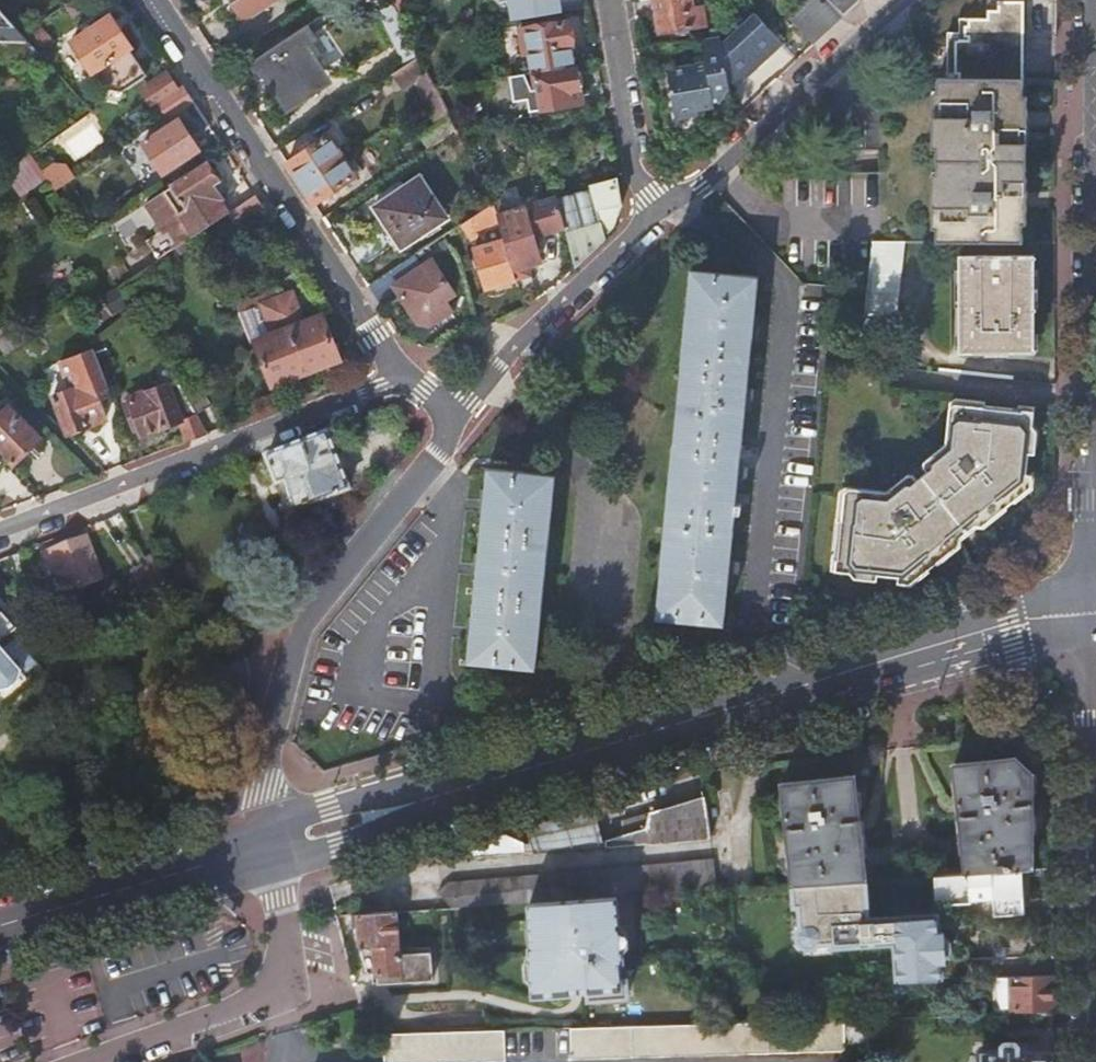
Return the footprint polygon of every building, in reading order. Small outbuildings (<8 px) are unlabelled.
[(205,0),(194,0),(194,1),(192,7),(196,11),(202,12),(206,9),(208,3),(205,0)] [(239,1),(233,5),(233,6),(240,16),(244,23),(259,14),(280,0),(240,0),(239,1)] [(397,12),(408,10),(406,0),(392,0),(397,12)] [(512,20),(560,12),(558,0),(509,0),(512,20)] [(692,0),(654,0),(659,31),(705,24),(702,5),(693,6),(692,0)] [(804,1),(826,26),(838,16),(824,0),(804,0),(804,1)] [(850,9),(859,0),(824,0),(838,16),(839,17),(848,7),(850,9)] [(944,77),(967,77),(1007,49),(1022,49),(1022,0),(986,0),(985,18),(958,17),(957,31),(945,31),(944,77)] [(80,1),(69,7),(76,18),(87,11),(80,1)] [(804,1),(788,15),(811,41),(826,26),(804,1)] [(236,18),(240,16),(233,6),(230,8),(236,18)] [(5,60),(14,69),(55,67),(40,51),(30,40),(25,34),(11,19),(0,7),(0,60),(5,60)] [(410,37),(397,12),(384,19),(396,44),(410,37)] [(130,47),(132,46),(111,16),(73,42),(94,73),(97,71),(110,89),(124,92),(149,74),(130,47)] [(746,17),(721,39),(729,89),(733,118),(744,108),(739,99),(743,99),(739,67),(743,64),(748,69),(773,46),(770,43),(777,37),(764,23),(757,29),(746,17)] [(532,72),(533,72),(572,65),(569,46),(572,45),(568,22),(519,30),(523,53),(529,52),(532,72)] [(39,27),(30,34),(41,48),(50,40),(39,27)] [(265,80),(273,91),(276,95),(280,98),(284,100),(289,102),(294,102),(299,102),(304,101),(309,99),(313,97),(316,93),(319,89),(322,84),(323,80),(323,78),(324,73),(323,68),(321,63),(320,61),(326,57),(308,29),(251,66),(258,77),(257,78),(260,83),(265,80)] [(721,39),(720,34),(700,38),(704,62),(665,69),(674,119),(698,115),(697,110),(713,107),(713,103),(719,102),(718,91),(729,89),(721,39)] [(396,44),(406,65),(419,55),(410,37),(396,44)] [(967,77),(1022,78),(1022,49),(1007,49),(967,77)] [(406,65),(392,74),(401,89),(415,81),(427,73),(419,55),(406,65)] [(532,72),(510,76),(514,101),(527,99),(529,112),(580,103),(575,69),(534,76),(533,72),(532,72)] [(427,73),(415,81),(439,125),(450,118),(427,73)] [(935,239),(1022,240),(1022,78),(967,77),(944,77),(937,77),(935,239)] [(167,78),(146,93),(155,107),(160,104),(177,92),(167,78)] [(269,94),(273,91),(265,80),(260,83),(268,96),(269,94)] [(169,118),(195,100),(186,86),(177,92),(160,104),(169,118)] [(882,147),(885,96),(853,94),(849,145),(882,147)] [(541,115),(533,116),(537,130),(545,128),(541,115)] [(201,148),(181,119),(146,143),(166,172),(201,148)] [(331,136),(287,164),(314,205),(357,176),(331,136)] [(5,156),(14,168),(33,154),(25,143),(5,156)] [(33,154),(14,168),(27,188),(47,175),(45,173),(33,154)] [(148,240),(160,258),(227,214),(219,202),(221,200),(211,187),(221,180),(209,163),(147,203),(165,229),(148,240)] [(47,175),(58,191),(74,180),(66,169),(53,168),(45,173),(47,175)] [(447,219),(420,176),(375,205),(402,248),(447,219)] [(589,188),(555,197),(564,227),(575,267),(605,239),(603,234),(611,226),(617,209),(618,206),(618,204),(619,203),(615,178),(589,185),(589,188)] [(240,229),(267,210),(257,195),(229,213),(240,229)] [(499,202),(493,203),(498,221),(503,240),(515,279),(529,274),(526,265),(540,260),(533,236),(564,227),(555,197),(502,213),(499,202)] [(498,221),(493,203),(460,225),(470,239),(498,221)] [(866,288),(861,331),(893,335),(903,239),(895,239),(871,239),(866,288)] [(515,279),(503,240),(474,249),(485,288),(515,280),(515,279)] [(725,269),(753,268),(752,248),(724,249),(725,269)] [(1032,350),(1032,254),(959,254),(959,350),(987,350),(987,354),(1005,354),(1005,350),(1032,350)] [(430,325),(451,311),(445,300),(454,294),(431,260),(393,285),(417,322),(430,325)] [(735,503),(756,275),(690,269),(657,618),(723,624),(734,512),(740,512),(741,503),(735,503)] [(275,382),(339,359),(322,315),(305,321),(294,291),(264,302),(276,332),(259,340),(275,382)] [(98,393),(111,389),(96,347),(61,360),(72,388),(54,394),(68,433),(107,418),(98,393)] [(143,433),(198,413),(184,387),(179,378),(129,397),(130,401),(125,403),(135,430),(141,428),(143,433)] [(184,387),(198,413),(212,405),(198,379),(184,387)] [(922,466),(927,472),(940,461),(940,456),(951,447),(954,422),(957,419),(959,403),(982,405),(982,404),(983,404),(984,400),(954,396),(948,402),(944,446),(924,461),(922,466)] [(903,577),(927,557),(948,540),(950,533),(960,525),(961,524),(972,515),(979,515),(1000,498),(1023,479),(1026,451),(1022,446),(1024,429),(1019,424),(1021,408),(1017,408),(983,404),(982,404),(982,405),(959,403),(957,419),(954,422),(951,447),(940,456),(940,461),(927,472),(917,479),(903,491),(898,490),(886,499),(861,497),(858,501),(843,499),(841,522),(839,522),(835,554),(835,558),(851,560),(855,566),(871,568),(876,573),(877,573),(903,577)] [(1026,451),(1033,452),(1036,430),(1031,424),(1034,406),(1017,404),(1017,408),(1021,408),(1019,424),(1024,429),(1022,446),(1026,451)] [(0,414),(0,449),(13,463),(41,436),(10,405),(0,414)] [(351,489),(329,433),(268,456),(279,483),(287,480),(298,510),(301,509),(306,522),(325,514),(320,501),(341,493),(351,489)] [(535,668),(555,474),(489,468),(469,660),(535,668)] [(835,521),(839,522),(841,522),(843,499),(858,501),(861,497),(886,499),(898,490),(903,491),(917,479),(913,474),(908,475),(886,492),(844,488),(838,491),(835,521)] [(346,506),(341,493),(320,501),(325,514),(346,506)] [(972,515),(961,524),(968,532),(976,527),(983,528),(1006,509),(1003,506),(1005,504),(1000,498),(979,515),(972,515)] [(948,540),(927,557),(933,563),(935,562),(937,564),(960,547),(959,540),(967,533),(960,525),(950,533),(948,540)] [(51,548),(62,576),(68,592),(106,577),(89,533),(51,548)] [(56,579),(62,576),(51,548),(45,550),(56,579)] [(152,553),(173,593),(179,590),(159,550),(152,553)] [(167,596),(173,593),(152,553),(146,556),(167,596)] [(876,581),(877,573),(876,573),(871,568),(855,566),(851,560),(835,558),(835,554),(831,554),(829,570),(849,572),(854,578),(876,581)] [(18,628),(3,611),(0,614),(0,645),(12,634),(18,628)] [(12,634),(0,645),(0,710),(7,704),(7,705),(45,671),(12,634)] [(1021,869),(1032,868),(1033,773),(1015,757),(955,763),(967,872),(1021,869)] [(795,884),(866,879),(855,774),(783,782),(795,884)] [(605,839),(607,847),(712,837),(706,794),(650,811),(647,826),(605,839)] [(475,843),(476,854),(607,847),(605,839),(595,806),(475,843)] [(617,896),(717,889),(715,873),(714,861),(712,860),(449,882),(438,891),(440,893),(451,907),(528,902),(617,896)] [(1024,912),(1021,869),(967,872),(933,874),(934,898),(947,898),(947,903),(971,902),(971,898),(993,897),(993,905),(1002,905),(1002,913),(1024,912)] [(868,898),(866,879),(795,884),(796,903),(801,903),(803,925),(798,931),(798,939),(810,949),(818,948),(823,943),(834,942),(834,945),(897,941),(900,980),(969,978),(967,949),(947,950),(950,945),(949,936),(944,931),(939,931),(921,932),(920,914),(869,917),(862,918),(861,899),(868,898)] [(619,932),(617,896),(528,902),(530,937),(619,932)] [(397,910),(359,913),(360,947),(399,944),(397,910)] [(530,978),(531,993),(570,991),(570,988),(578,987),(586,987),(586,991),(625,990),(625,977),(622,977),(615,978),(614,960),(621,960),(619,932),(530,937),(531,945),(528,945),(528,956),(530,978)] [(399,944),(360,947),(367,974),(373,974),(382,974),(382,982),(432,980),(431,952),(399,954),(399,944)] [(1055,1008),(1055,975),(1012,976),(1013,1009),(1055,1008)] [(843,1020),(570,1028),(571,1058),(844,1051),(843,1020)] [(384,1033),(385,1061),(449,1061),(506,1060),(505,1030),(384,1033)] [(1055,1051),(1019,1051),(1019,1043),(1004,1043),(1003,1046),(1003,1051),(982,1051),(981,1061),(1055,1061),(1055,1051)]
